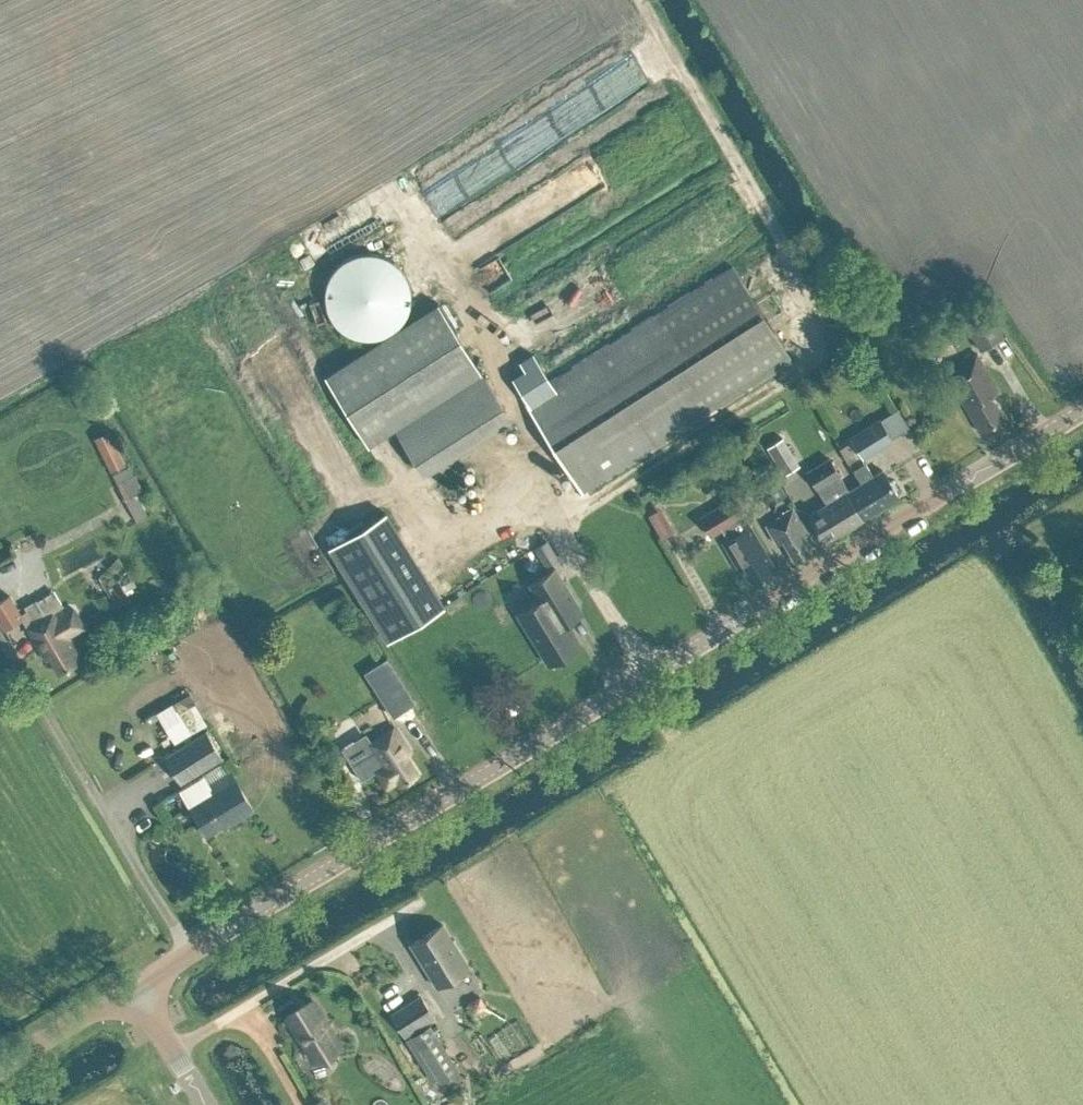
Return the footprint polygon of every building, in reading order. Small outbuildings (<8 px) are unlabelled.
[(377,255),(369,253),(362,253),(354,255),(347,258),(341,261),(335,266),(331,272),(327,279),(325,286),(324,294),(324,301),(326,308),(329,315),(333,321),(339,327),(345,331),(352,334),(359,336),(366,337),(374,336),(381,334),(388,331),(394,326),(399,321),(403,314),(406,308),(408,300),(408,293),(407,285),(404,278),(401,272),(396,266),(390,261),(384,257),(377,255)] [(791,358),(757,304),(732,265),(523,398),(581,490),(791,358)] [(960,313),(980,349),(1003,336),(983,300),(960,313)] [(979,430),(1003,416),(989,394),(997,389),(975,352),(943,371),(979,430)] [(482,370),(393,426),(424,473),(513,418),(482,370)] [(861,481),(848,489),(847,490),(864,517),(899,496),(882,468),(872,474),(861,454),(888,438),(877,420),(850,436),(851,439),(840,446),(861,481)] [(113,466),(128,458),(110,424),(95,433),(113,466)] [(766,445),(783,473),(799,463),(782,435),(766,445)] [(808,513),(825,541),(826,541),(826,540),(864,517),(847,490),(848,489),(829,457),(807,470),(826,501),(808,513)] [(128,464),(112,472),(117,481),(132,473),(128,464)] [(777,476),(773,469),(762,475),(767,483),(762,486),(776,508),(794,497),(780,474),(777,476)] [(136,491),(125,497),(136,520),(148,514),(136,491)] [(768,569),(774,566),(749,524),(748,525),(742,514),(748,510),(738,495),(724,504),(719,507),(718,504),(696,518),(708,536),(722,527),(728,537),(721,541),(736,566),(742,562),(754,583),(771,573),(768,569)] [(650,509),(663,532),(677,525),(664,501),(650,509)] [(808,545),(813,542),(792,506),(764,523),(776,542),(782,539),(794,559),(810,550),(808,545)] [(445,602),(387,509),(332,543),(389,636),(445,602)] [(532,543),(545,562),(561,552),(548,533),(532,543)] [(580,642),(566,619),(581,610),(554,567),(529,582),(539,598),(516,612),(534,640),(547,662),(565,651),(580,642)] [(26,625),(45,658),(50,656),(59,671),(81,659),(67,635),(84,625),(73,606),(56,616),(53,610),(63,604),(54,589),(36,599),(36,598),(24,605),(27,609),(22,613),(10,593),(0,600),(0,620),(5,628),(22,617),(26,625)] [(124,589),(110,597),(115,607),(130,598),(124,589)] [(386,656),(364,670),(377,689),(398,676),(399,676),(386,655),(386,656)] [(415,708),(398,682),(379,694),(396,720),(415,708)] [(158,705),(176,736),(210,717),(192,686),(158,705)] [(376,768),(386,784),(397,777),(400,781),(416,771),(404,752),(409,749),(394,727),(368,742),(382,765),(376,768)] [(181,781),(203,767),(223,756),(207,729),(164,754),(181,781)] [(253,808),(230,770),(208,783),(212,791),(189,805),(206,833),(236,815),(237,818),(253,808)] [(450,937),(441,922),(409,942),(435,985),(467,965),(458,950),(459,947),(453,937),(450,937)] [(467,1001),(472,1011),(487,1002),(491,1009),(495,1007),(485,990),(467,1001)] [(390,1012),(406,1035),(436,1015),(421,992),(390,1012)] [(312,999),(285,1015),(313,1059),(339,1043),(312,999)] [(411,1034),(440,1080),(458,1069),(429,1023),(411,1034)] [(310,1102),(312,1104),(326,1104),(320,1096),(310,1102)]
